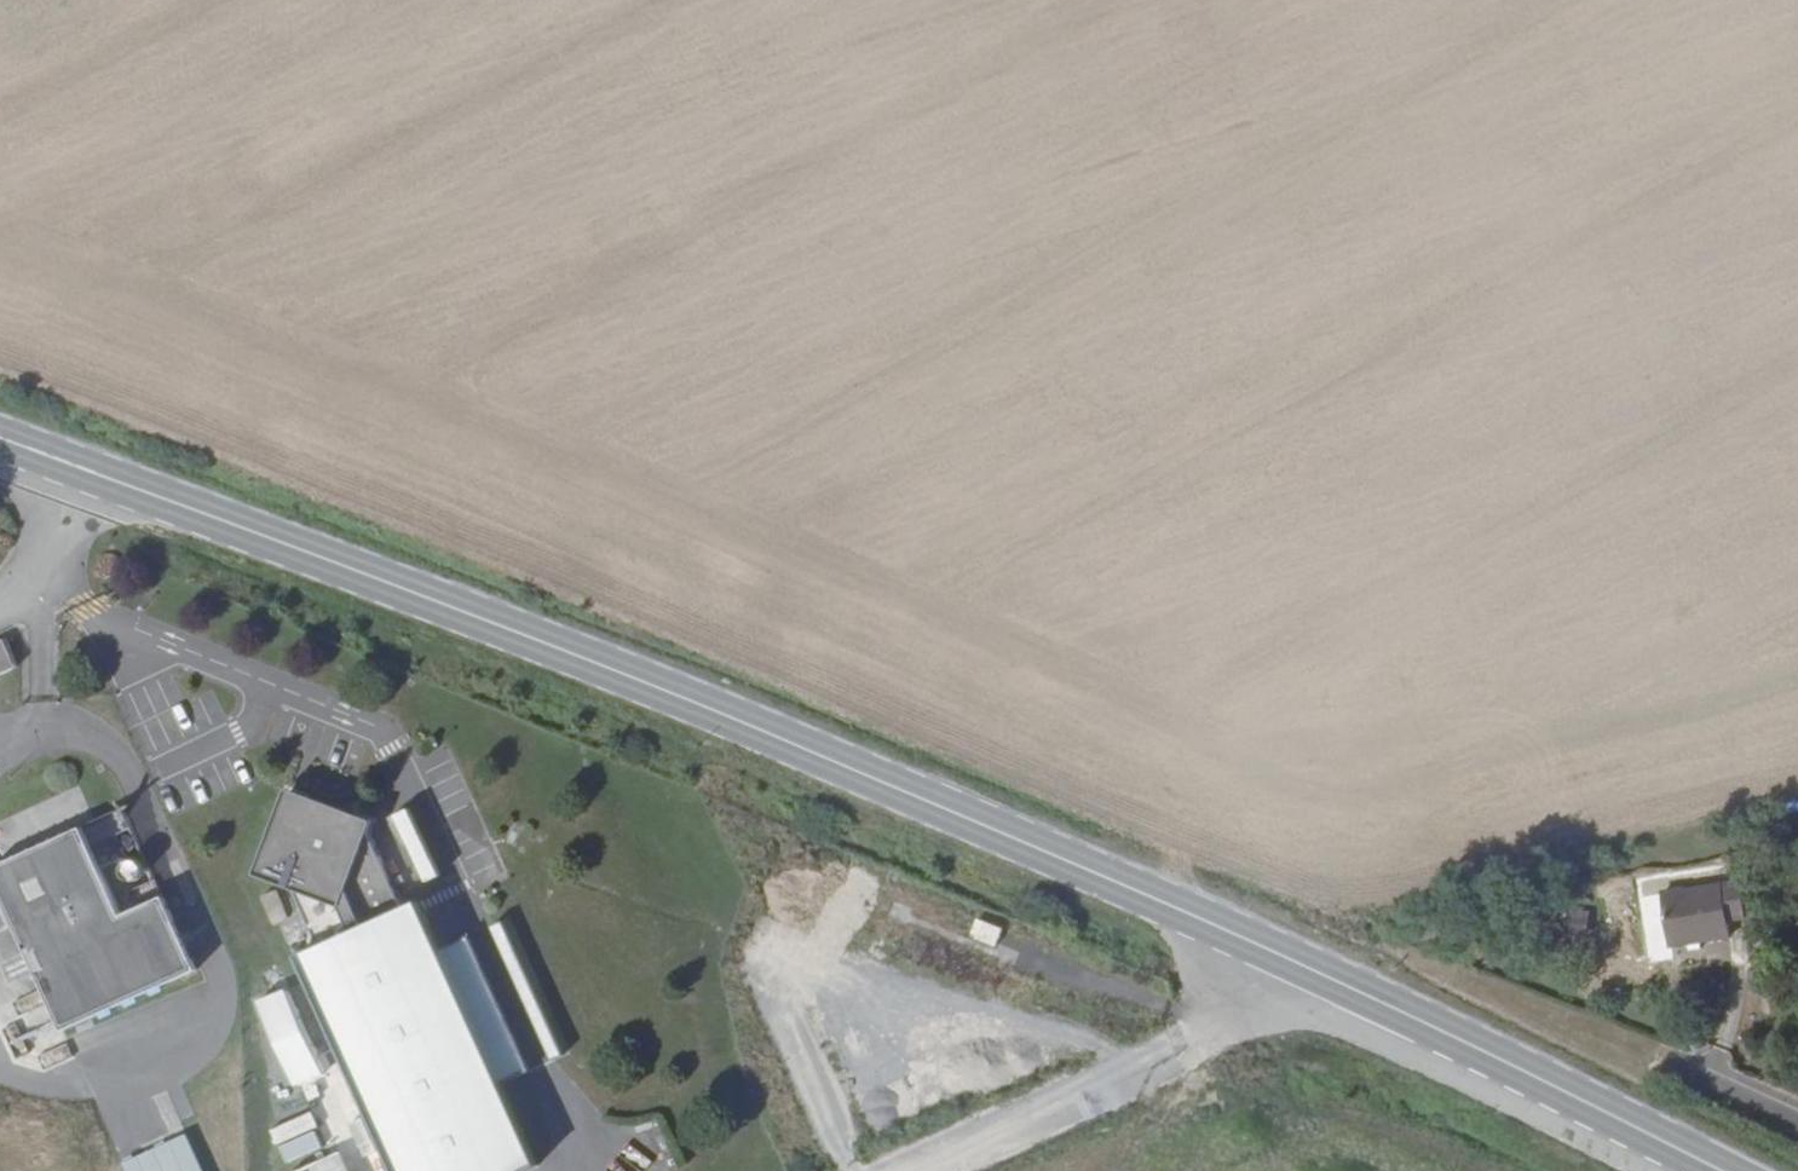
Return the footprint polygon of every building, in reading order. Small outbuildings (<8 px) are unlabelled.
[(0,644),(0,675),(11,671),(0,644)] [(285,792),(281,800),(291,805),(304,800),(285,792)] [(364,838),(357,821),(352,809),(340,814),(304,800),(291,805),(281,800),(250,877),(287,894),(314,951),(292,962),(386,1170),(532,1170),(533,1170),(495,1088),(524,1076),(464,942),(435,954),(413,906),(397,914),(364,838)] [(404,808),(391,813),(421,881),(434,875),(404,808)] [(357,821),(364,838),(369,826),(357,821)] [(158,901),(116,921),(76,831),(0,866),(0,910),(56,1034),(190,974),(158,901)] [(1741,924),(1734,888),(1656,901),(1665,953),(1684,949),(1702,947),(1726,943),(1723,927),(1741,924)] [(283,924),(270,896),(255,903),(268,931),(283,924)] [(975,918),(968,934),(994,946),(1002,929),(975,918)] [(1702,947),(1684,949),(1685,956),(1703,954),(1702,947)] [(285,986),(253,999),(288,1088),(321,1075),(285,986)] [(269,1128),(283,1163),(324,1146),(309,1111),(269,1128)] [(118,1168),(119,1170),(194,1170),(180,1140),(118,1168)]
